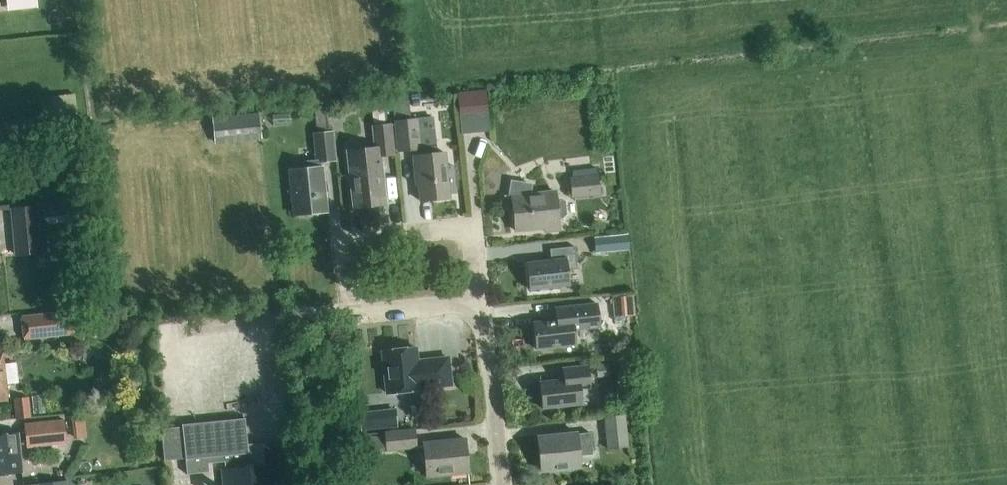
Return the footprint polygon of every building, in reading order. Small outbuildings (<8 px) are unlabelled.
[(37,7),(36,0),(7,0),(8,10),(37,7)] [(461,116),(488,113),(485,90),(458,93),(461,116)] [(329,108),(314,110),(316,124),(331,122),(329,108)] [(215,144),(262,139),(259,111),(212,116),(215,144)] [(399,153),(419,151),(415,121),(395,124),(399,153)] [(376,147),(348,150),(354,208),(386,205),(380,154),(393,153),(390,123),(373,125),(376,147)] [(304,169),(289,171),(294,214),(326,211),(321,161),(334,160),(332,132),(314,134),(316,160),(303,162),(304,169)] [(446,165),(444,151),(412,155),(414,174),(418,173),(421,201),(449,198),(449,194),(456,193),(453,164),(446,165)] [(598,175),(570,178),(571,198),(600,195),(598,175)] [(556,200),(555,191),(530,194),(532,183),(510,179),(505,208),(513,209),(516,234),(541,231),(541,234),(559,233),(557,221),(561,220),(564,217),(563,203),(558,200),(556,200)] [(37,205),(10,208),(15,256),(50,253),(48,235),(46,235),(45,224),(71,221),(70,205),(43,208),(43,206),(38,207),(37,205)] [(596,253),(621,250),(621,249),(630,248),(628,233),(594,237),(596,253)] [(530,289),(570,285),(568,271),(577,270),(574,247),(550,250),(551,260),(527,263),(530,289)] [(631,295),(612,297),(614,316),(633,314),(635,313),(633,295),(631,295)] [(536,348),(575,344),(574,329),(599,326),(597,303),(555,307),(557,319),(533,322),(536,348)] [(73,312),(73,310),(21,316),(24,340),(75,334),(75,332),(76,332),(74,312),(73,312)] [(417,361),(416,347),(382,351),(387,393),(420,390),(420,388),(451,384),(448,357),(417,361)] [(542,408),(582,403),(580,387),(589,386),(587,365),(563,368),(564,379),(539,382),(542,408)] [(17,417),(30,416),(27,397),(15,398),(17,417)] [(73,439),(86,437),(84,413),(71,415),(73,439)] [(625,414),(604,416),(606,448),(628,447),(625,414)] [(181,424),(185,459),(186,473),(210,470),(209,462),(227,460),(227,468),(222,469),(224,484),(279,484),(275,441),(247,444),(245,417),(181,424)] [(27,448),(67,444),(65,419),(24,423),(27,448)] [(168,425),(160,426),(163,461),(171,460),(168,425)] [(368,454),(417,448),(415,429),(385,433),(385,434),(365,437),(368,454)] [(18,431),(0,433),(0,473),(22,471),(18,431)] [(577,434),(577,432),(537,436),(540,470),(580,466),(579,454),(591,453),(589,433),(577,434)] [(426,476),(468,472),(465,438),(423,442),(426,476)]
